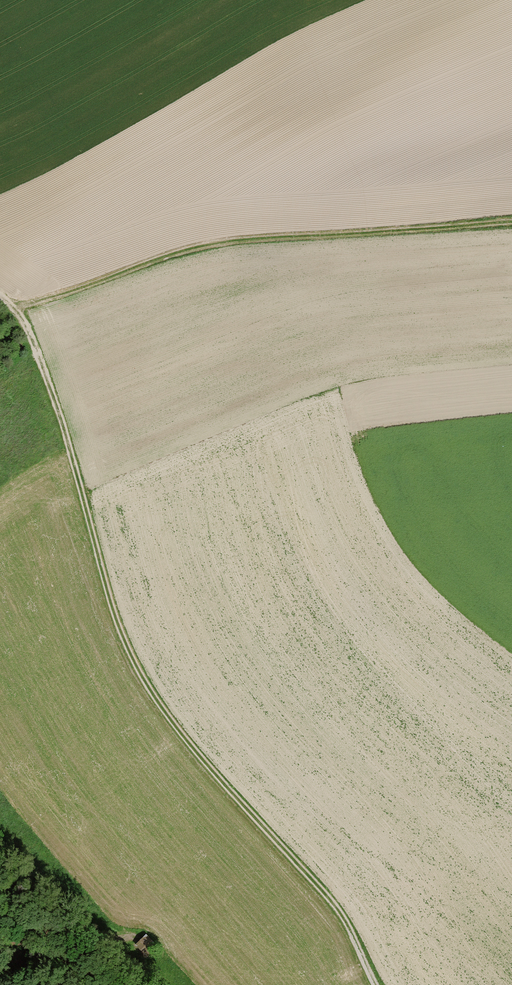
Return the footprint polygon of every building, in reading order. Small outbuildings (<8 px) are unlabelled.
[(147,935),(141,942),(152,953),(159,945),(147,935)]
